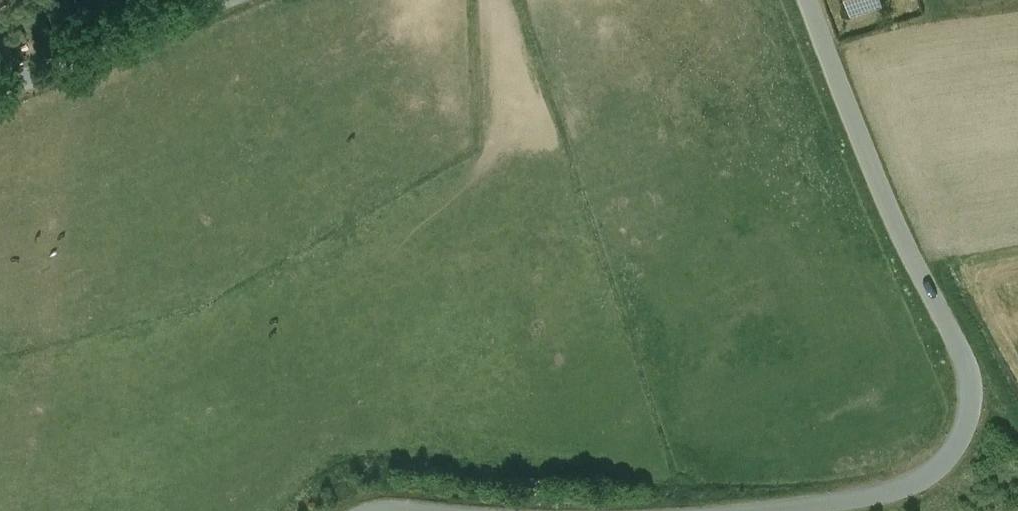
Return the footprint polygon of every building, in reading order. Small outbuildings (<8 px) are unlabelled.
[(852,15),(884,4),(882,0),(847,0),(852,15)]
